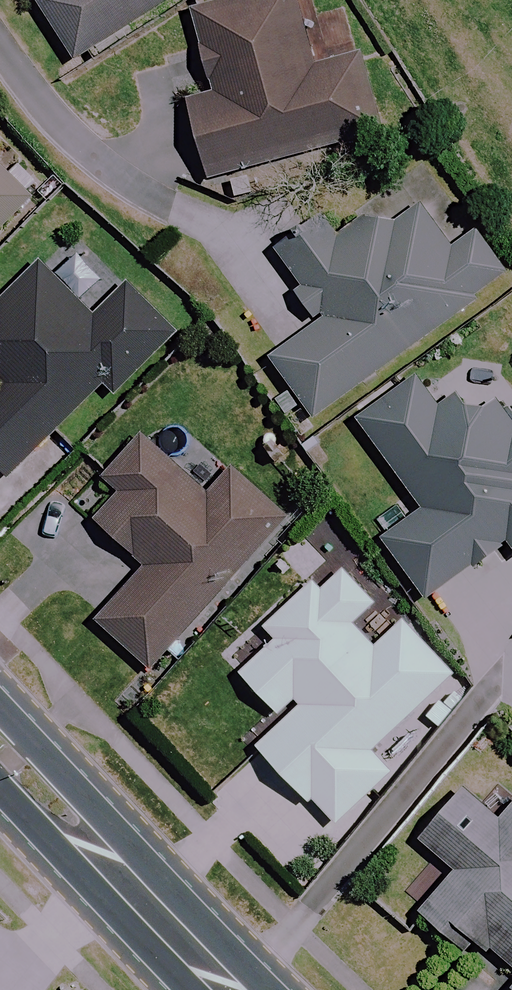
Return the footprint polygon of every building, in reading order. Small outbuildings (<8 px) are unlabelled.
[(41,2),(79,60),(171,0),(43,0),(41,2)] [(296,0),(241,0),(194,12),(215,88),(189,94),(212,179),(383,133),(361,52),(314,65),(296,0)] [(33,201),(0,167),(0,234),(33,201)] [(276,257),(326,326),(271,366),(311,421),(508,279),(468,223),(447,238),(420,200),(376,232),(354,201),(276,257)] [(43,267),(5,303),(0,298),(0,467),(12,479),(111,383),(121,393),(177,338),(129,288),(95,321),(43,267)] [(457,430),(414,373),(356,416),(427,511),(385,541),(427,601),(509,542),(511,546),(511,436),(457,430)] [(212,497),(141,434),(103,477),(121,492),(96,520),(150,568),(101,624),(153,670),(289,516),(236,469),(212,497)] [(324,592),(315,584),(266,630),(277,642),(242,675),(286,722),(259,748),(335,828),(391,774),(371,753),(453,675),(404,623),(376,650),(353,625),(376,603),(346,571),(324,592)] [(462,791),(422,841),(458,871),(423,914),(467,951),(477,938),(511,967),(511,810),(501,823),(462,791)]
